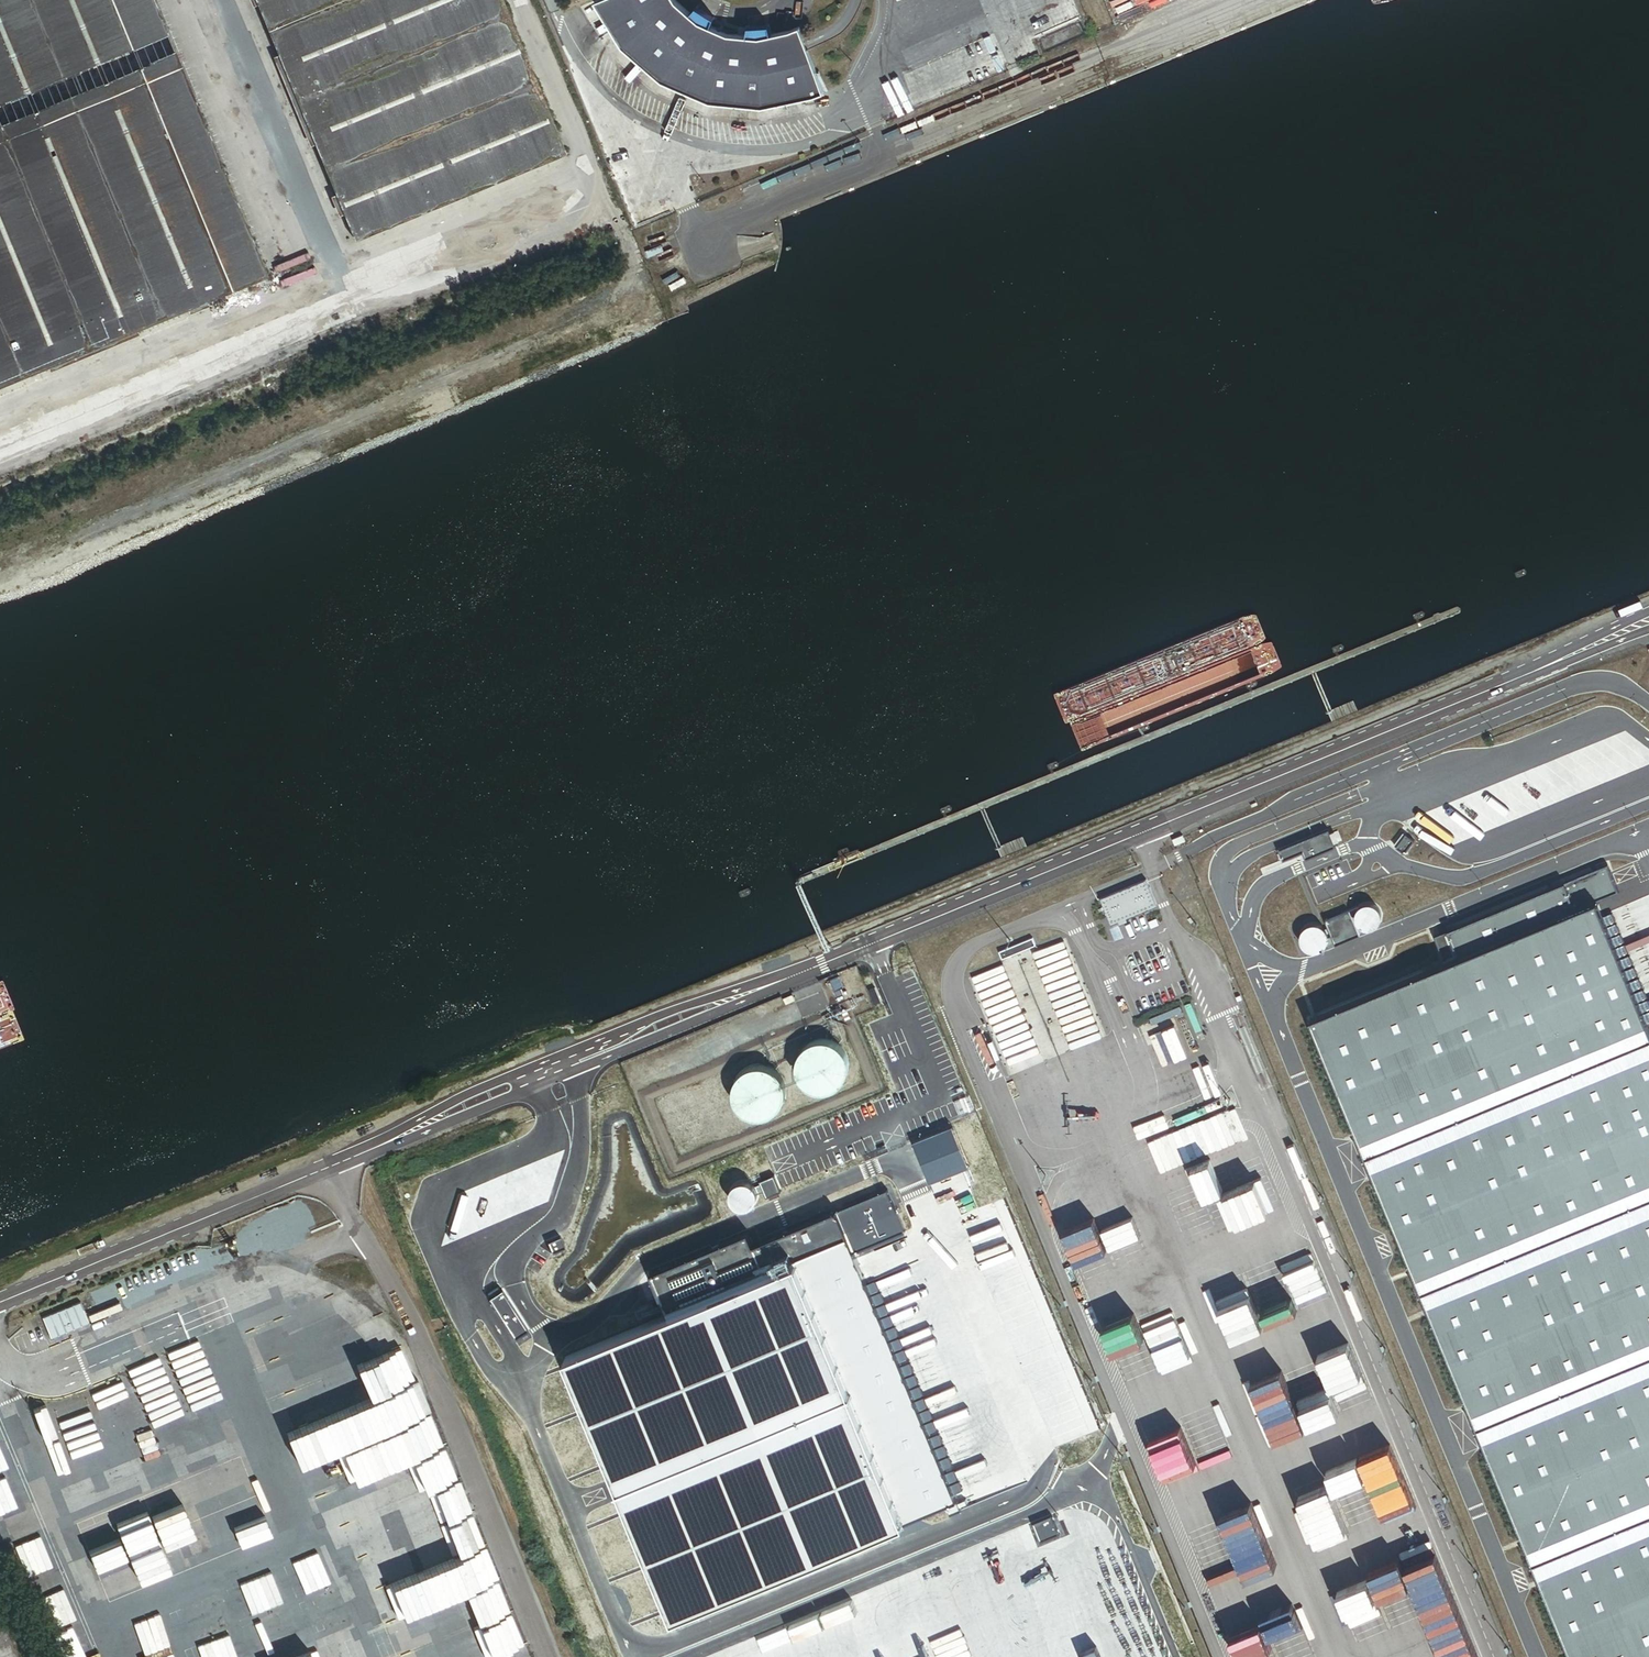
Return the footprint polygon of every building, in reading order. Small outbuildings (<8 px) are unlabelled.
[(271,278),(157,0),(0,0),(0,390),(271,278)] [(502,0),(250,0),(351,246),(567,157),(502,0)] [(678,0),(605,0),(598,3),(626,48),(666,82),(714,103),(767,108),(819,97),(828,94),(809,43),(803,28),(794,32),(775,36),(773,27),(752,28),(751,37),(732,36),(714,28),(718,19),(700,8),(694,15),(679,3),(678,0)] [(1418,837),(1406,828),(1394,846),(1407,854),(1418,837)] [(1336,846),(1331,832),(1282,851),(1285,860),(1304,853),(1306,858),(1336,846)] [(1621,893),(1610,867),(1569,884),(1581,910),(1621,893)] [(1156,905),(1145,877),(1099,895),(1110,923),(1156,905)] [(1569,884),(1452,934),(1464,961),(1581,910),(1569,884)] [(1608,908),(1316,1027),(1414,1267),(1433,1313),(1469,1402),(1488,1448),(1573,1656),(1648,1656),(1648,1010),(1608,908)] [(1377,930),(1380,928),(1382,924),(1382,920),(1382,917),(1380,913),(1378,910),(1374,909),(1370,908),(1367,909),(1363,911),(1361,914),(1360,918),(1360,921),(1361,925),(1363,928),(1366,930),(1369,931),(1373,931),(1377,930)] [(1351,910),(1330,919),(1340,943),(1361,935),(1351,910)] [(1323,952),(1326,950),(1328,946),(1328,943),(1328,939),(1326,935),(1324,933),(1320,931),(1316,931),(1313,931),(1309,933),(1307,936),(1306,940),(1306,943),(1307,947),(1309,950),(1312,952),(1315,953),(1319,953),(1323,952)] [(1452,934),(1439,939),(1452,967),(1464,961),(1452,934)] [(1036,948),(1033,940),(1000,951),(1003,959),(1036,948)] [(801,1076),(803,1080),(804,1081),(807,1085),(811,1087),(816,1090),(821,1091),(825,1092),(831,1091),(836,1090),(841,1087),(845,1084),(848,1079),(850,1075),(852,1070),(852,1064),(851,1059),(850,1054),(847,1050),(844,1046),(839,1042),(835,1040),(830,1039),(825,1039),(819,1039),(815,1041),(810,1043),(807,1046),(803,1051),(801,1055),(799,1061),(799,1066),(799,1070),(801,1076)] [(785,1105),(787,1100),(787,1098),(788,1093),(788,1087),(787,1082),(785,1078),(781,1074),(778,1071),(774,1068),(769,1066),(765,1066),(759,1066),(755,1066),(750,1068),(745,1072),(742,1075),(739,1079),(737,1084),(736,1089),(736,1095),(737,1099),(739,1104),(742,1109),(746,1112),(750,1115),(754,1116),(759,1117),(764,1117),(769,1117),(774,1115),(778,1112),(782,1108),(785,1105)] [(953,1127),(915,1142),(931,1181),(968,1166),(953,1127)] [(774,1178),(762,1182),(767,1198),(780,1193),(774,1178)] [(737,1204),(741,1207),(745,1207),(750,1207),(754,1204),(757,1201),(759,1197),(759,1192),(758,1188),(755,1184),(751,1182),(747,1180),(743,1181),(739,1182),(735,1185),(733,1189),(732,1193),(733,1197),(734,1201),(737,1204)] [(669,1314),(565,1358),(675,1615),(951,1498),(847,1254),(907,1229),(891,1189),(756,1246),(749,1232),(651,1273),(669,1314)] [(561,1237),(547,1243),(551,1253),(565,1248),(561,1237)]
